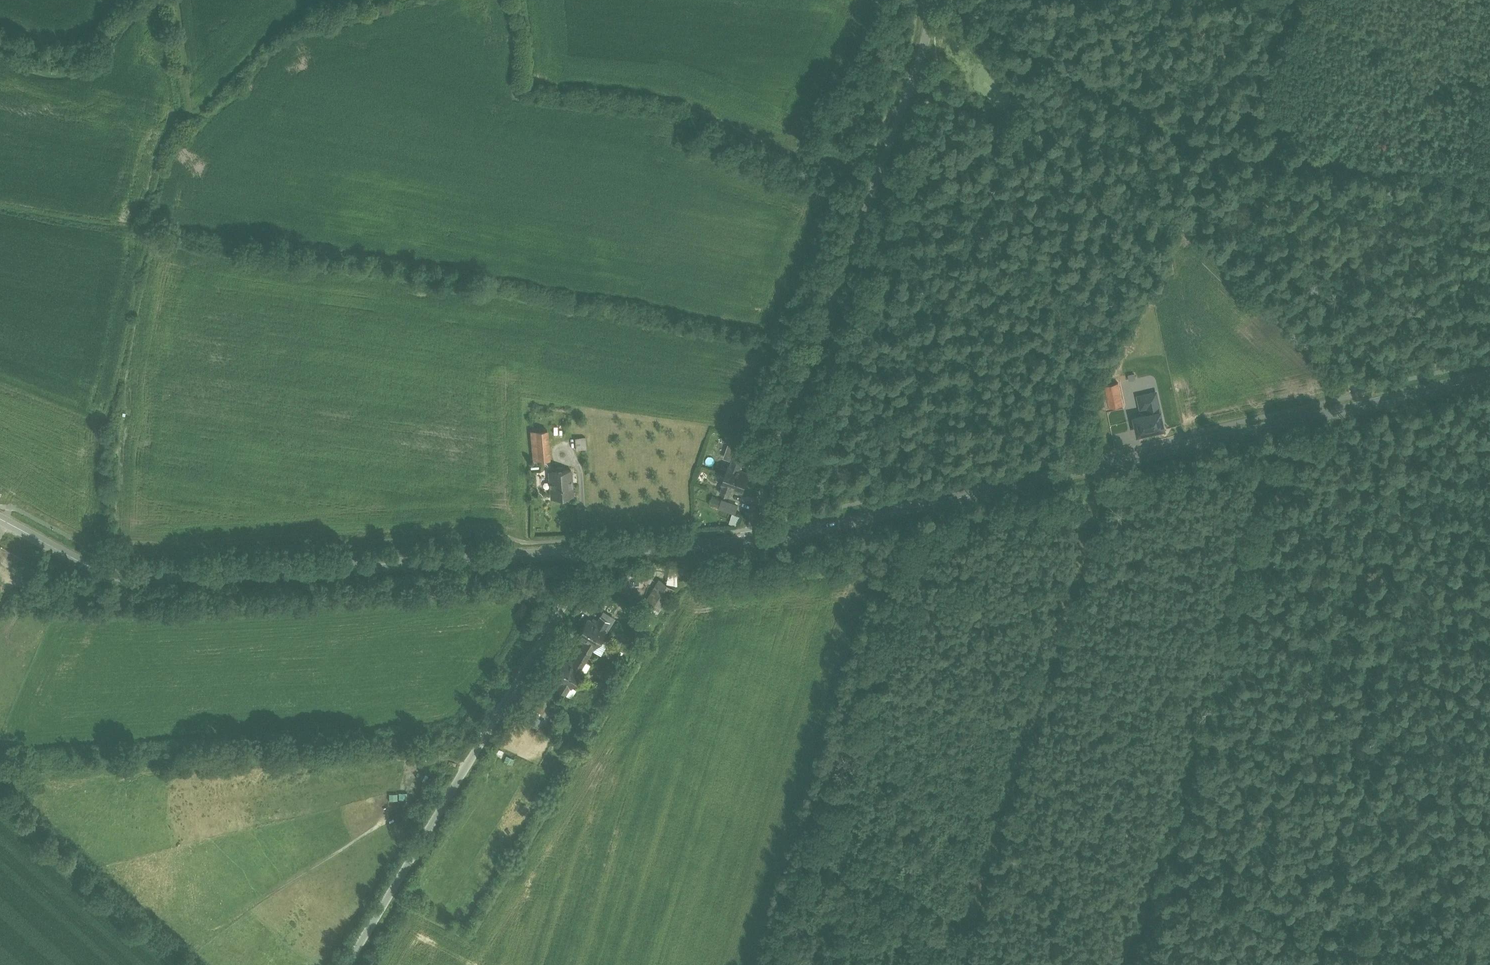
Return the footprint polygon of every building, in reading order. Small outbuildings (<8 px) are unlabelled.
[(1118,382),(1105,384),(1111,407),(1123,404),(1118,382)] [(1156,393),(1146,395),(1148,406),(1150,413),(1160,411),(1156,393)] [(1146,395),(1139,397),(1141,407),(1148,406),(1146,395)] [(1150,413),(1135,417),(1138,433),(1164,428),(1160,411),(1150,413)] [(547,428),(532,430),(534,460),(550,458),(547,428)] [(740,440),(731,464),(741,467),(749,444),(740,440)] [(731,464),(730,463),(722,483),(724,483),(721,491),(731,495),(734,487),(743,490),(750,471),(741,467),(731,464)] [(571,469),(550,470),(552,497),(573,495),(571,469)] [(738,504),(723,498),(720,506),(735,511),(738,504)] [(660,578),(647,599),(661,607),(674,587),(660,578)] [(34,590),(26,586),(21,596),(34,602),(38,595),(33,592),(34,590)] [(524,601),(517,612),(524,617),(531,606),(524,601)] [(610,620),(601,615),(596,622),(605,628),(610,620)] [(596,622),(587,617),(582,626),(601,637),(606,628),(605,628),(596,622)] [(601,637),(582,626),(577,635),(585,640),(594,645),(595,646),(601,637)] [(594,645),(585,640),(581,647),(590,652),(594,645)] [(581,647),(572,662),(581,667),(590,652),(581,647)] [(572,662),(563,657),(558,666),(577,677),(582,668),(581,667),(572,662)] [(577,677),(558,666),(552,675),(561,680),(570,686),(571,686),(577,677)] [(570,686),(561,680),(557,687),(566,693),(570,686)]
